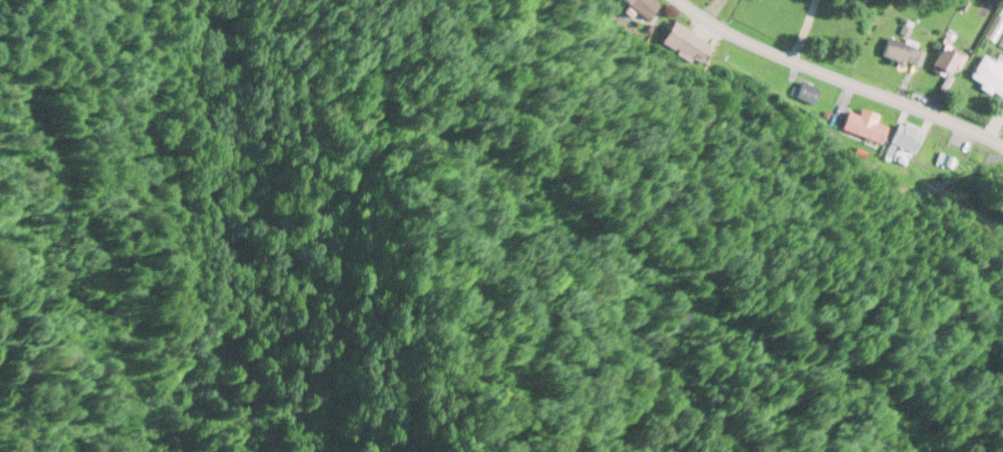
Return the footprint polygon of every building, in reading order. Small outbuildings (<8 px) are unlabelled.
[(927,51),(888,40),(883,60),(921,71),(927,51)] [(949,81),(962,59),(947,50),(934,71),(949,81)] [(982,55),(970,82),(1002,97),(1002,65),(982,55)] [(879,119),(851,108),(842,131),(882,146),(889,128),(878,124),(879,119)] [(885,154),(902,165),(920,137),(903,126),(885,154)]
